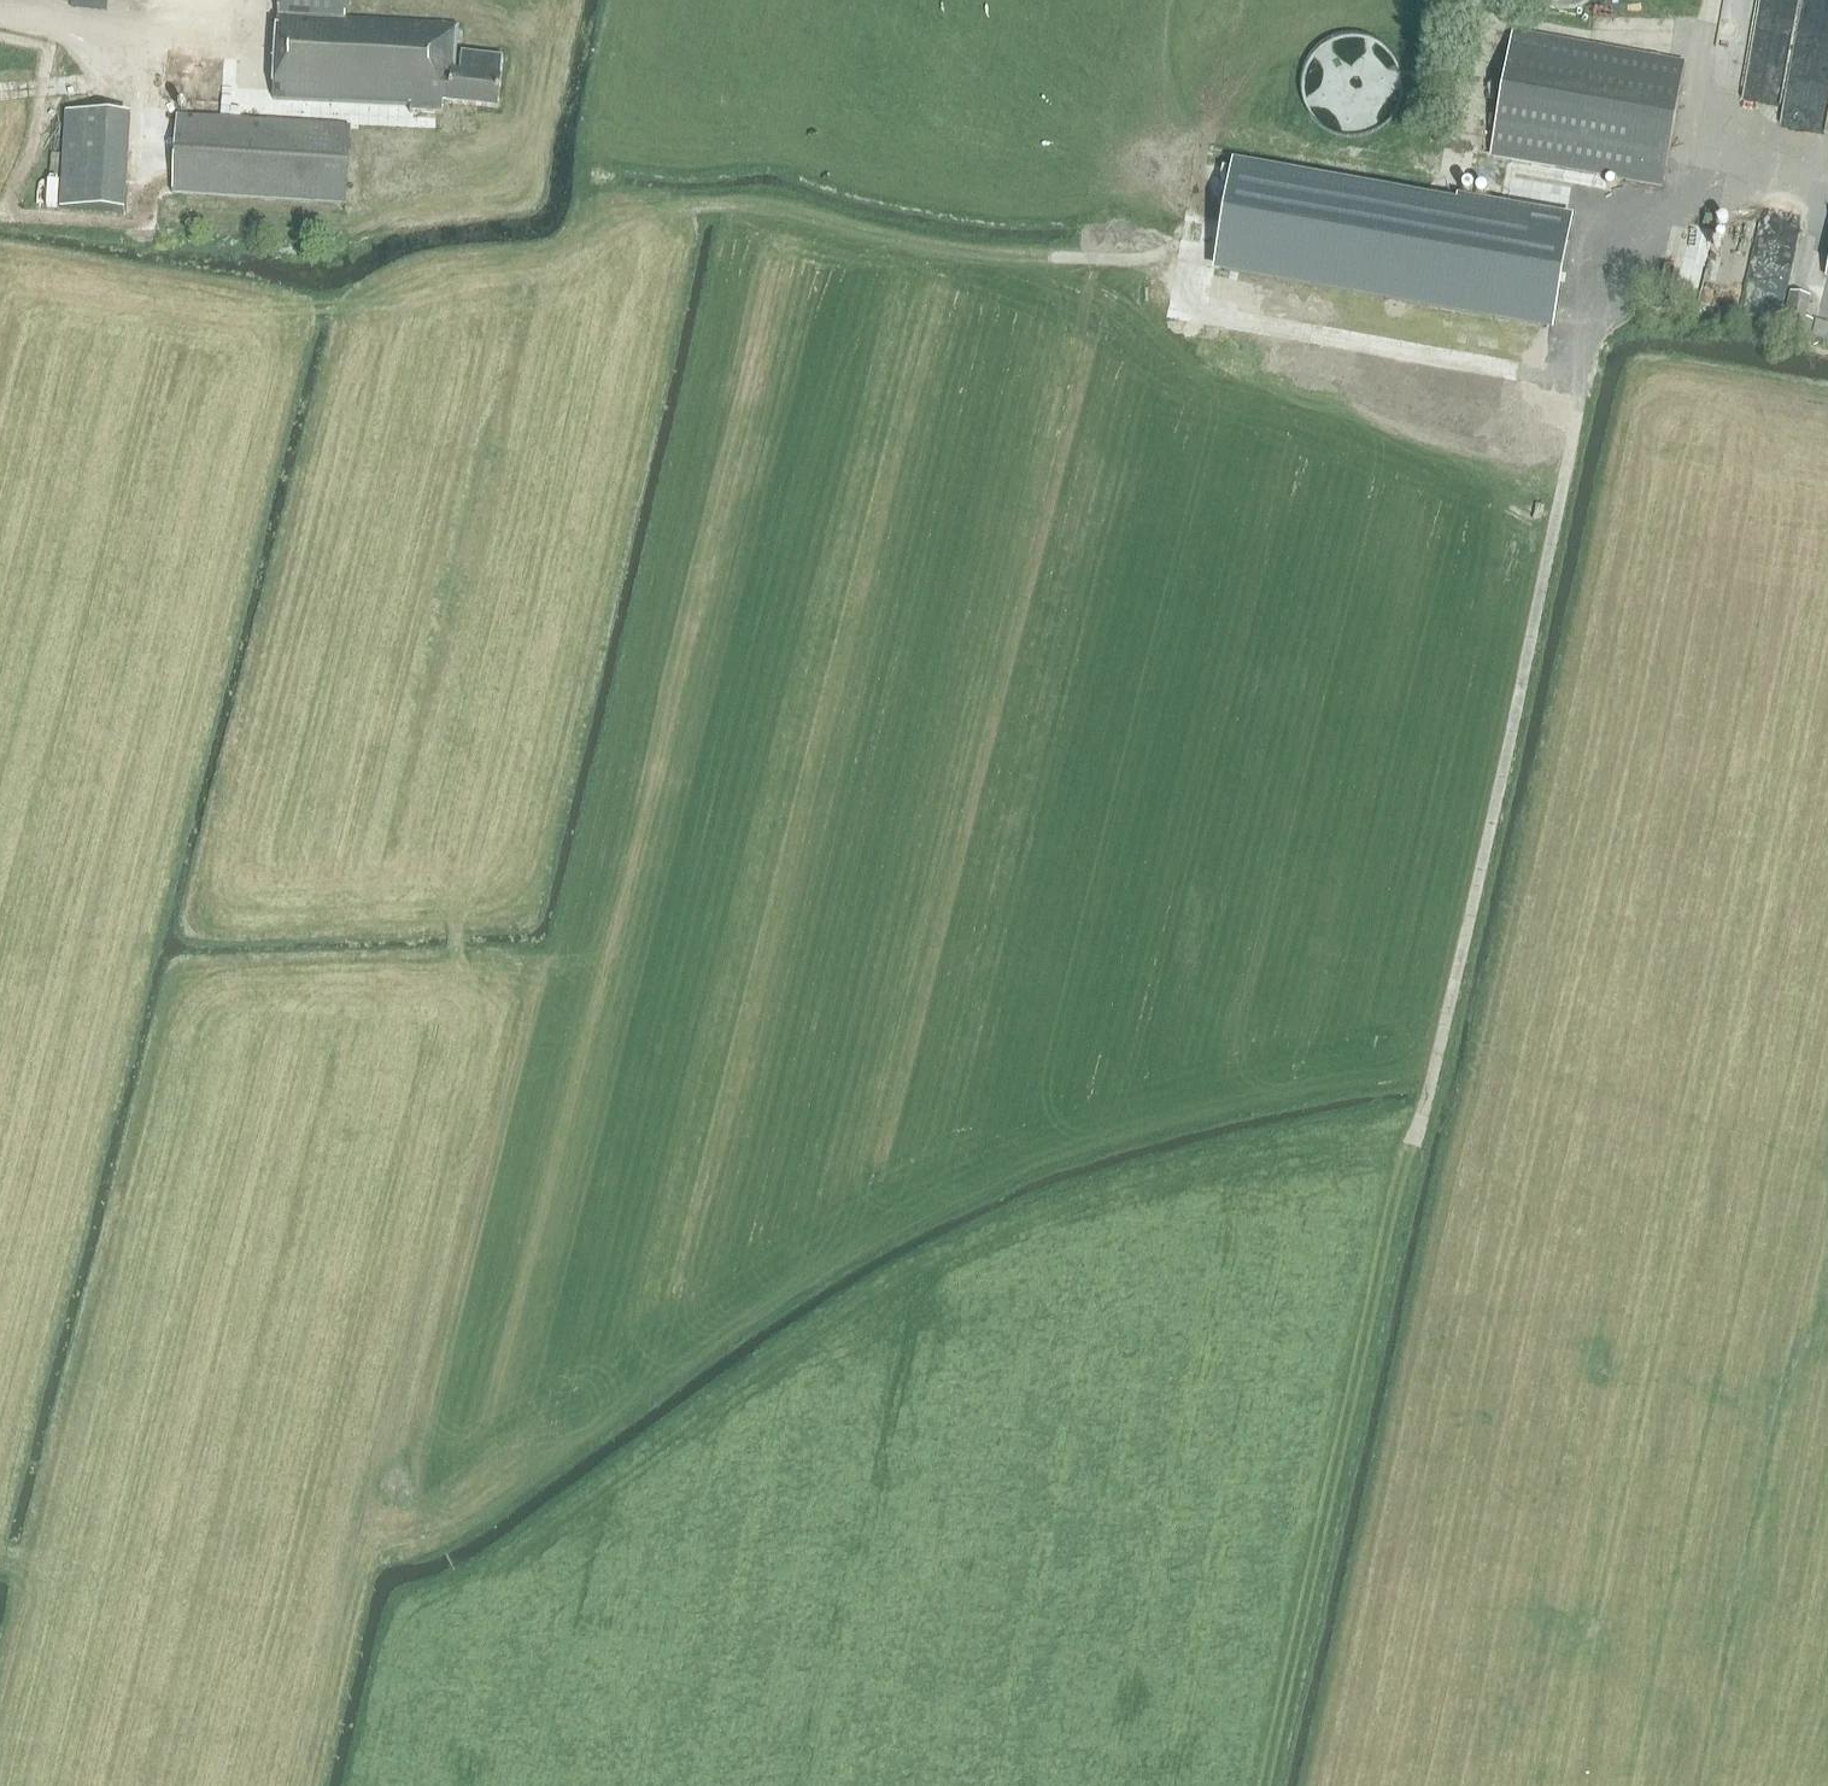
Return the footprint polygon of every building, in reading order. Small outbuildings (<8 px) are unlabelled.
[(502,57),(462,54),(461,70),(455,69),(458,28),(456,27),(457,25),(444,24),(444,22),(340,16),(341,0),(279,0),(273,93),(259,92),(258,114),(285,115),(286,103),(343,106),(342,126),(177,115),(173,192),(345,203),(350,125),(349,125),(350,108),(442,113),(443,102),(499,106),(502,57)] [(1550,7),(1561,11),(1572,11),(1583,7),(1591,0),(1542,0),(1550,7)] [(1592,204),(1597,175),(1662,187),(1684,63),(1511,32),(1489,156),(1553,167),(1548,196),(1592,204)] [(1395,122),(1395,37),(1311,38),(1311,122),(1395,122)] [(59,208),(125,212),(131,116),(64,111),(59,208)] [(1531,325),(1554,217),(1435,192),(1433,200),(1225,156),(1204,256),(1531,325)] [(1699,298),(1717,227),(1651,210),(1632,280),(1699,298)] [(1810,297),(1789,292),(1780,332),(1808,340),(1812,319),(1805,318),(1810,297)]
